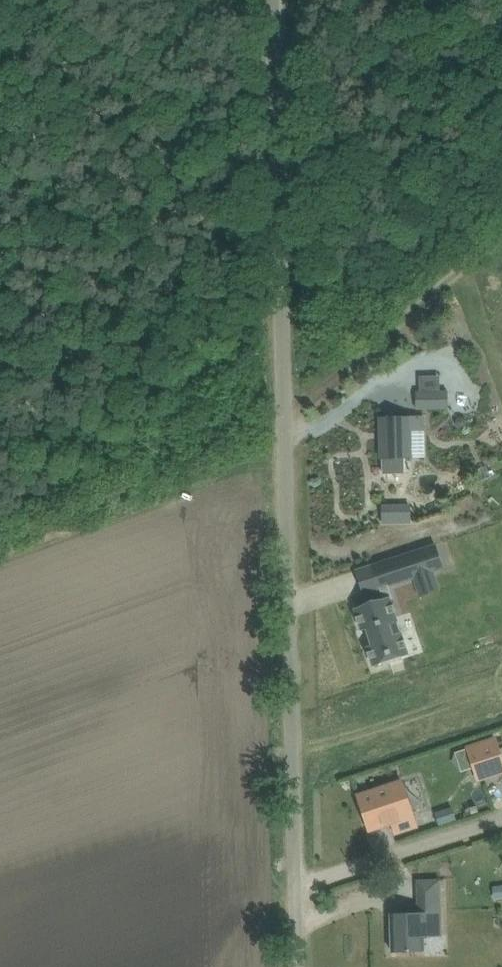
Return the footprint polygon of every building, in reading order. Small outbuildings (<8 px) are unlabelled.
[(448,390),(441,390),(420,390),(416,390),(417,409),(429,409),(449,408),(448,390)] [(405,474),(405,458),(412,458),(411,430),(424,430),(423,415),(401,416),(381,416),(382,459),(383,459),(383,473),(405,474)] [(397,511),(397,524),(412,524),(411,510),(397,511)] [(434,586),(429,571),(444,567),(437,543),(359,567),(366,590),(385,584),(389,597),(366,604),(382,659),(417,649),(400,594),(399,594),(395,581),(414,576),(418,591),(434,586)] [(496,739),(476,746),(483,765),(475,767),(479,779),(484,778),(485,777),(501,772),(501,758),(499,749),(496,739)] [(403,782),(359,797),(370,829),(392,822),(396,832),(417,825),(403,782)] [(453,806),(435,812),(440,825),(457,820),(453,806)] [(424,951),(424,937),(443,936),(440,880),(418,881),(419,912),(392,914),(392,952),(424,951)]
